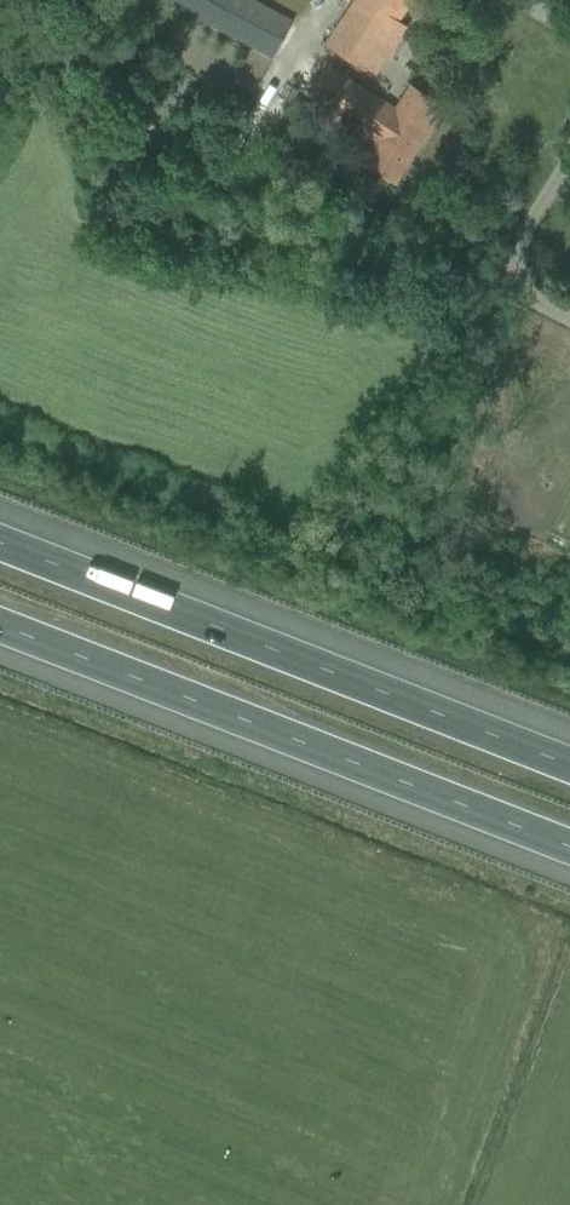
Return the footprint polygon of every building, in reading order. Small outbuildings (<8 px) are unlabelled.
[(273,58),(293,20),(255,0),(163,0),(273,58)] [(367,70),(414,0),(355,0),(326,43),(367,70)] [(361,162),(394,183),(444,106),(411,84),(395,109),(321,61),(302,91),(376,139),(361,162)]
